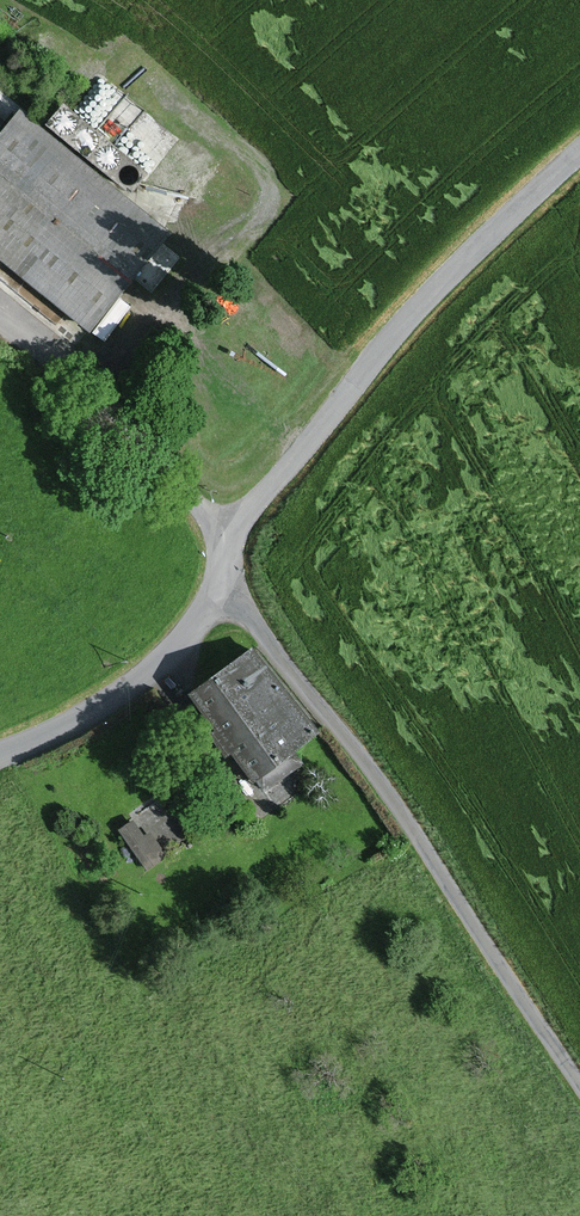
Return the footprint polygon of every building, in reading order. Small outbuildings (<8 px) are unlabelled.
[(90,332),(168,234),(16,115),(0,136),(0,261),(90,332)] [(258,650),(191,698),(255,788),(323,740),(258,650)] [(135,809),(116,822),(142,859),(161,846),(135,809)]
